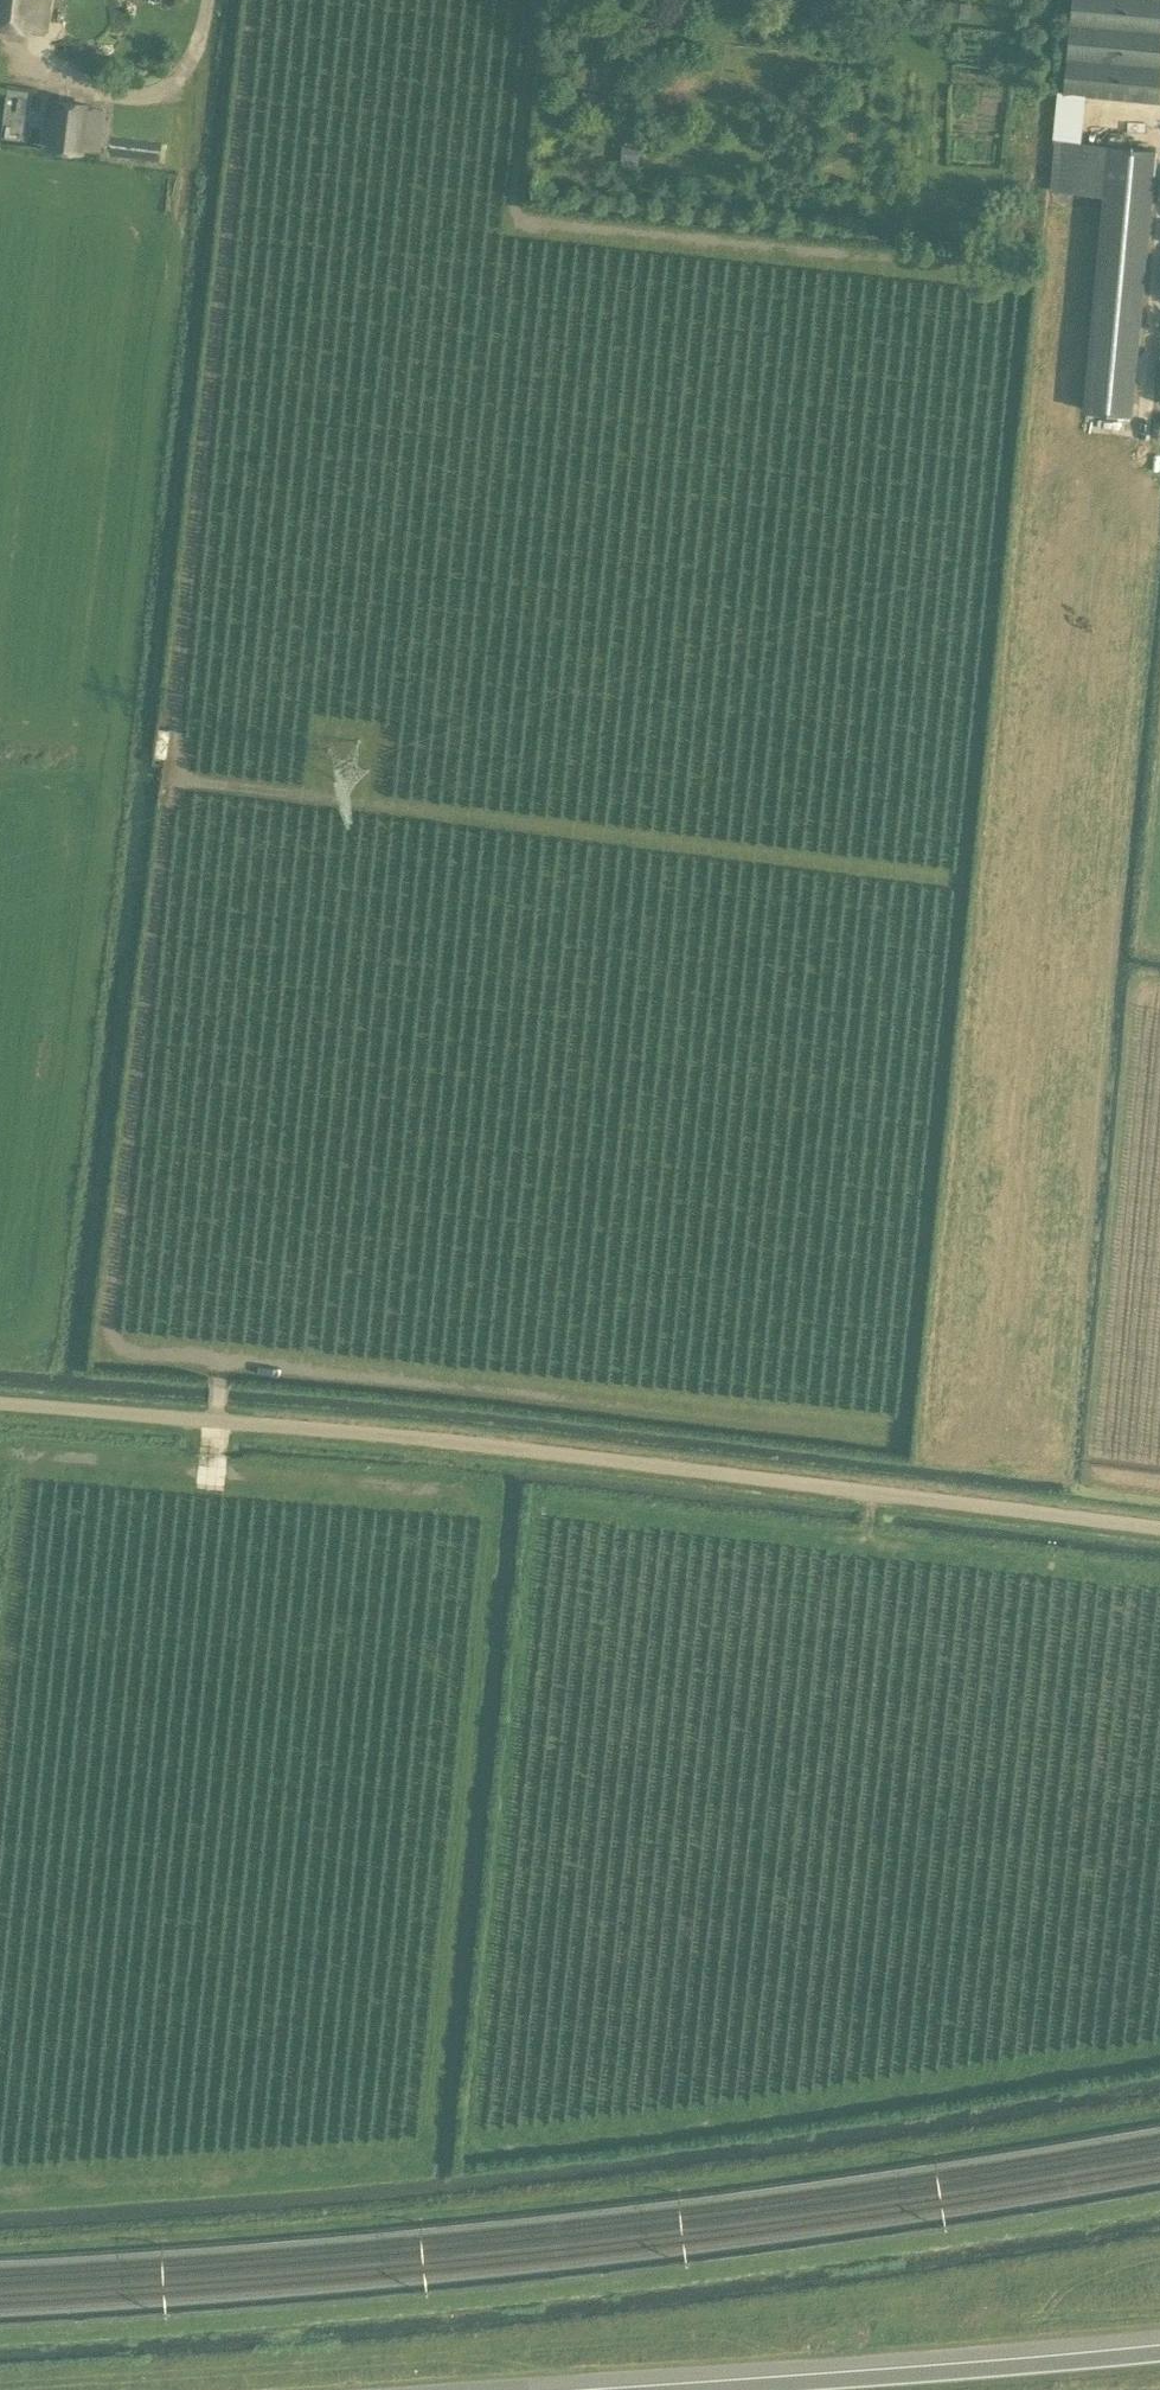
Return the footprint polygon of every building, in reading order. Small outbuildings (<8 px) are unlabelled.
[(47,26),(50,0),(0,0),(0,20),(47,26)] [(951,15),(966,16),(968,2),(953,0),(951,15)] [(1063,93),(1159,102),(1159,90),(1159,0),(1072,0),(1063,93)] [(44,148),(86,152),(86,150),(88,130),(92,101),(50,97),(44,148)] [(88,130),(86,150),(100,151),(102,131),(88,130)] [(1156,148),(1104,143),(1054,138),(1050,188),(1100,193),(1081,408),(1131,414),(1156,148)]
